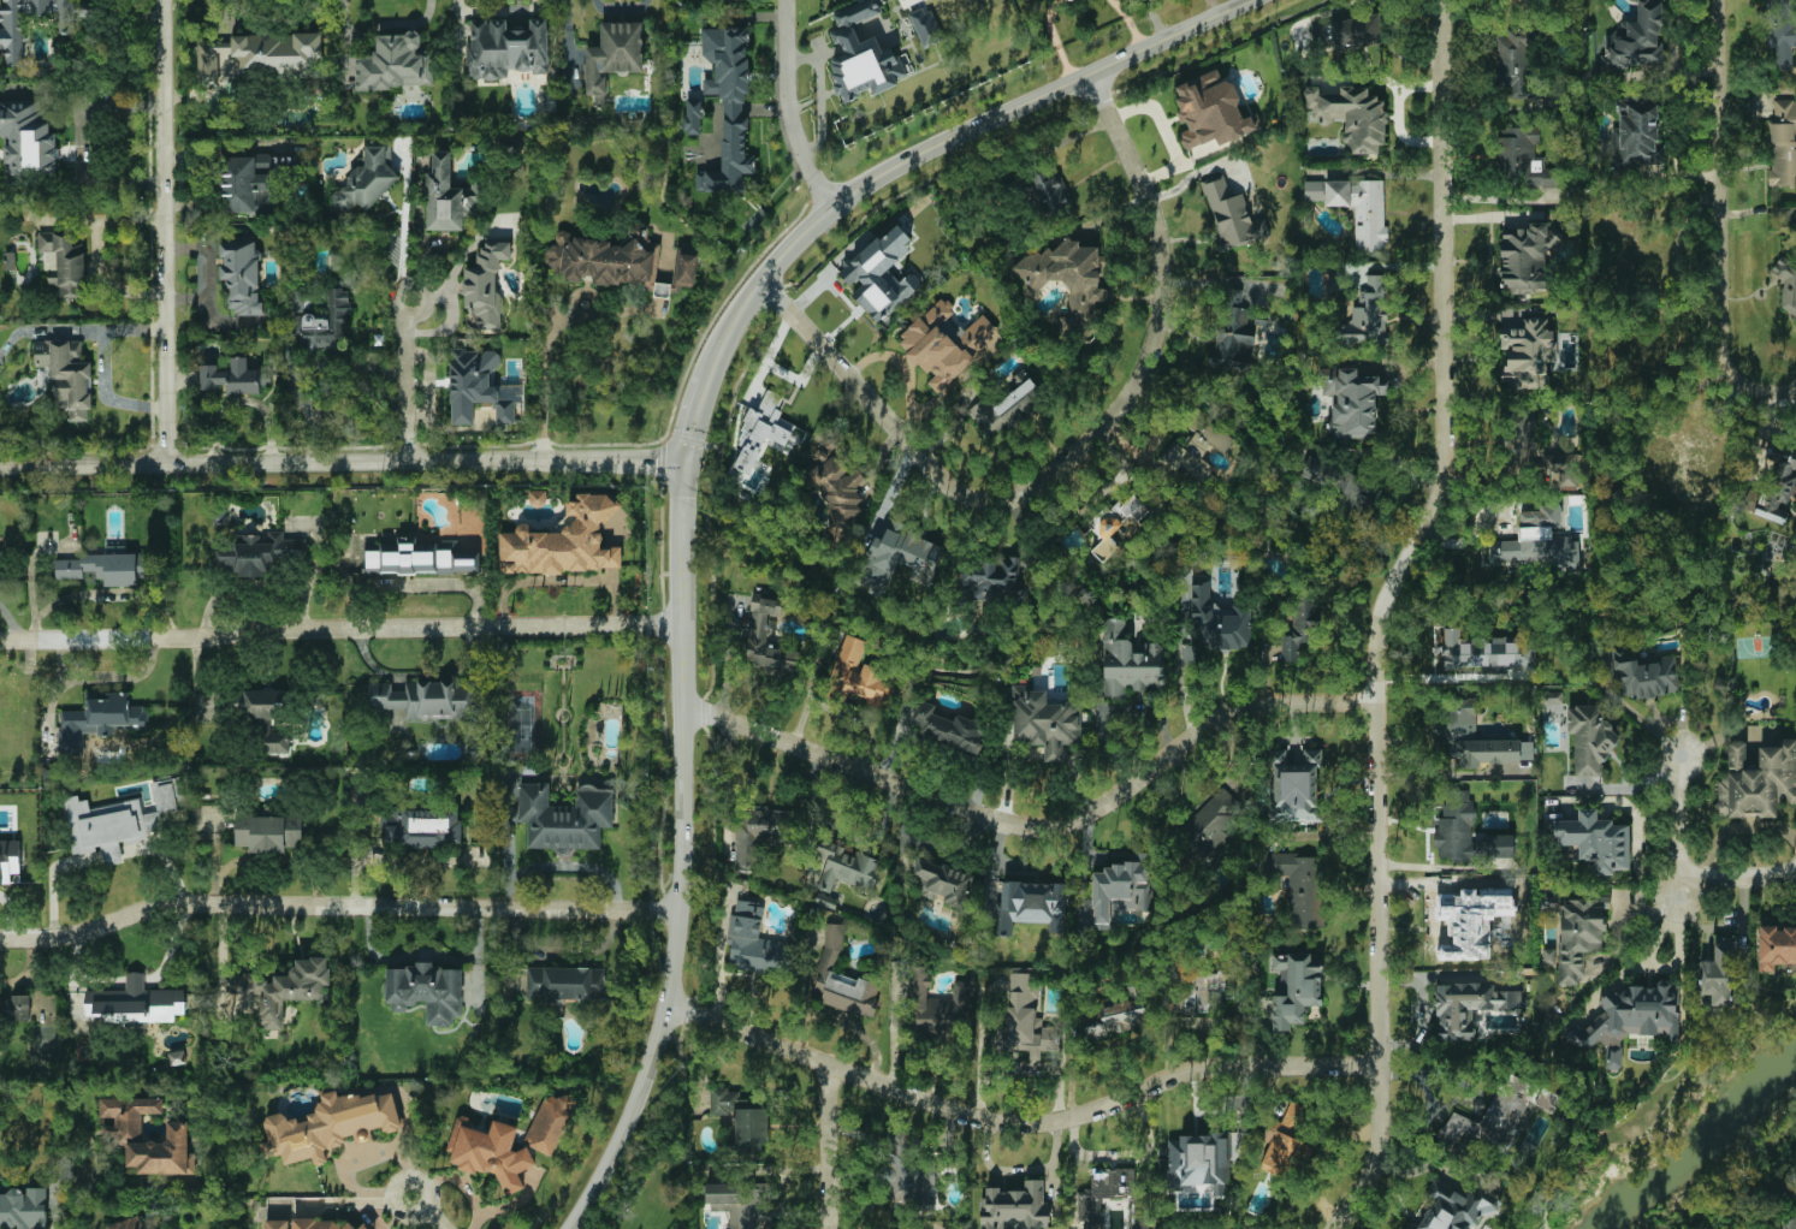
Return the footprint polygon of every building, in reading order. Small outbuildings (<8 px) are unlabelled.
[(58,15),(58,33),(76,33),(76,19),(95,19),(95,3),(75,4),(75,0),(4,0),(4,7),(0,7),(0,49),(6,49),(6,66),(24,66),(23,15),(58,15)] [(882,13),(877,0),(867,0),(833,13),(838,27),(830,33),(830,34),(843,49),(832,59),(830,59),(834,71),(830,74),(836,92),(842,99),(843,103),(853,100),(868,87),(874,94),(898,85),(896,79),(906,75),(902,63),(890,49),(882,51),(876,36),(860,42),(853,24),(882,13)] [(1662,45),(1659,0),(1637,0),(1638,20),(1621,22),(1621,33),(1606,34),(1607,55),(1601,55),(1602,69),(1663,65),(1662,45)] [(1767,47),(1777,47),(1777,69),(1792,69),(1792,47),(1795,47),(1795,0),(1767,0),(1767,47)] [(923,48),(943,40),(928,6),(908,14),(923,48)] [(1330,22),(1335,50),(1382,43),(1378,14),(1330,22)] [(549,72),(549,19),(531,19),(531,30),(508,30),(508,19),(470,20),(471,43),(466,43),(466,79),(508,79),(508,72),(549,72)] [(643,71),(642,22),(600,23),(600,46),(586,46),(586,95),(594,95),(594,103),(606,103),(605,72),(643,71)] [(722,170),(694,171),(695,192),(743,191),(743,174),(754,173),(754,154),(748,154),(746,26),(700,28),(701,60),(713,60),(715,78),(703,79),(703,95),(721,94),(722,170)] [(1495,87),(1510,87),(1510,98),(1531,98),(1531,30),(1505,30),(1505,36),(1495,36),(1495,87)] [(356,88),(433,87),(432,49),(422,50),(421,33),(376,34),(376,55),(355,55),(356,88)] [(233,34),(233,77),(323,77),(323,34),(233,34)] [(199,84),(220,84),(219,69),(218,61),(231,61),(230,42),(198,43),(199,84)] [(1186,150),(1216,139),(1219,145),(1258,130),(1252,115),(1243,118),(1224,67),(1174,86),(1182,109),(1178,111),(1185,130),(1179,132),(1186,150)] [(1344,122),(1344,142),(1350,142),(1350,154),(1379,154),(1378,144),(1384,144),(1384,95),(1368,95),(1368,86),(1340,86),(1340,94),(1322,94),(1322,86),(1307,86),(1308,116),(1320,116),(1321,123),(1344,122)] [(1618,99),(1619,127),(1610,127),(1612,168),(1664,166),(1662,143),(1658,143),(1656,97),(1618,99)] [(1772,99),(1771,185),(1795,185),(1795,100),(1772,99)] [(5,133),(6,174),(55,174),(55,130),(48,130),(48,100),(0,100),(0,133),(5,133)] [(701,134),(701,100),(684,100),(685,134),(701,134)] [(1498,184),(1557,184),(1557,167),(1543,168),(1543,156),(1534,156),(1534,144),(1540,144),(1540,126),(1496,126),(1498,184)] [(521,153),(521,139),(498,138),(497,152),(521,153)] [(392,144),(364,146),(364,158),(351,158),(351,189),(332,189),(333,207),(385,206),(385,184),(392,184),(392,144)] [(426,228),(463,230),(463,214),(478,215),(479,182),(470,182),(470,188),(450,186),(451,150),(432,150),(432,171),(427,171),(426,228)] [(220,155),(220,210),(255,210),(255,189),(268,189),(268,174),(256,174),(256,168),(267,168),(267,155),(220,155)] [(297,156),(269,155),(269,176),(296,177),(297,156)] [(1075,209),(1060,173),(1047,179),(1043,171),(1025,178),(1043,222),(1075,209)] [(1219,251),(1269,236),(1263,216),(1250,220),(1241,192),(1229,196),(1223,174),(1202,182),(1220,241),(1215,242),(1219,251)] [(1323,179),(1304,180),(1304,200),(1323,200),(1323,179)] [(1385,179),(1324,179),(1324,206),(1355,206),(1355,251),(1385,251),(1385,179)] [(269,190),(256,190),(256,208),(271,208),(269,190)] [(879,325),(923,286),(897,257),(914,242),(895,221),(838,273),(852,289),(849,291),(879,325)] [(1543,221),(1528,222),(1528,228),(1499,230),(1501,291),(1547,290),(1543,221)] [(84,245),(72,245),(72,232),(37,233),(38,251),(43,251),(45,269),(58,268),(58,277),(48,277),(48,285),(59,285),(59,298),(85,297),(84,245)] [(653,290),(660,244),(611,237),(611,239),(557,232),(555,244),(546,243),(543,268),(565,271),(564,279),(582,281),(583,274),(593,275),(592,281),(653,290)] [(263,314),(263,302),(259,302),(260,248),(254,248),(255,237),(221,236),(220,279),(229,280),(227,313),(263,314)] [(1095,336),(1096,302),(1107,298),(1107,287),(1098,287),(1101,247),(1080,245),(1077,238),(1072,238),(1039,253),(1037,253),(1014,261),(1014,262),(1027,296),(1062,280),(1063,280),(1068,295),(1068,313),(1059,315),(1059,334),(1095,336)] [(500,328),(498,259),(511,259),(510,241),(485,242),(485,250),(476,250),(476,266),(462,266),(464,308),(474,308),(474,328),(500,328)] [(697,254),(686,254),(687,248),(674,247),(671,292),(680,292),(681,286),(695,286),(697,254)] [(1779,255),(1771,272),(1783,278),(1780,309),(1795,317),(1795,263),(1779,255)] [(1387,343),(1383,274),(1364,274),(1367,305),(1351,307),(1352,322),(1340,322),(1341,344),(1387,343)] [(1243,287),(1225,286),(1221,325),(1216,325),(1214,355),(1209,354),(1208,376),(1223,378),(1225,368),(1250,370),(1251,351),(1239,351),(1240,343),(1253,344),(1256,325),(1246,325),(1249,302),(1241,302),(1243,287)] [(292,316),(294,351),(343,349),(342,315),(350,315),(349,287),(327,289),(328,315),(292,316)] [(983,314),(961,332),(948,316),(953,311),(942,298),(896,337),(931,378),(927,381),(937,392),(980,355),(984,360),(1006,342),(983,314)] [(1547,387),(1546,361),(1554,360),(1553,328),(1547,329),(1547,316),(1523,317),(1524,327),(1499,328),(1500,348),(1504,348),(1506,388),(1547,387)] [(34,340),(35,367),(53,367),(53,408),(69,408),(69,421),(89,420),(89,361),(82,361),(81,339),(34,340)] [(451,423),(474,423),(474,402),(494,402),(494,422),(514,422),(514,402),(523,402),(522,385),(490,385),(490,368),(499,368),(499,351),(478,351),(478,349),(450,349),(451,423)] [(226,392),(260,392),(260,369),(247,369),(247,356),(229,356),(229,372),(217,372),(217,363),(200,364),(200,388),(226,387),(226,392)] [(1375,438),(1375,394),(1388,394),(1388,375),(1357,375),(1357,368),(1335,368),(1335,369),(1322,369),(1322,394),(1336,393),(1336,404),(1332,404),(1332,418),(1328,418),(1329,438),(1375,438)] [(1045,400),(1026,372),(988,397),(986,396),(967,409),(989,440),(1045,400)] [(784,452),(796,426),(776,416),(784,397),(766,390),(758,410),(751,408),(735,443),(742,446),(734,467),(751,475),(765,444),(784,452)] [(1515,409),(1516,455),(1534,455),(1534,408),(1515,409)] [(1234,438),(1206,419),(1206,410),(1197,410),(1186,426),(1191,429),(1187,437),(1174,437),(1167,448),(1159,460),(1174,470),(1178,470),(1197,482),(1210,482),(1209,464),(1201,459),(1206,452),(1206,441),(1224,453),(1234,438)] [(808,467),(810,477),(819,483),(820,497),(826,500),(830,544),(847,542),(853,533),(852,523),(863,504),(863,505),(871,489),(860,491),(867,476),(858,471),(846,473),(843,476),(841,447),(828,440),(822,441),(808,467)] [(1772,441),(1766,459),(1773,462),(1755,515),(1783,523),(1795,480),(1795,449),(1772,441)] [(1558,487),(1576,488),(1577,453),(1543,453),(1542,474),(1558,474),(1558,487)] [(1381,483),(1308,457),(1300,476),(1346,493),(1340,507),(1349,510),(1345,522),(1364,529),(1381,483)] [(751,475),(742,471),(737,483),(758,493),(770,465),(758,461),(751,475)] [(1152,515),(1132,492),(1093,529),(1103,539),(1091,551),(1102,562),(1152,515)] [(499,571),(621,570),(621,546),(601,547),(600,521),(620,519),(620,494),(576,495),(576,500),(564,500),(565,530),(521,532),(499,532),(499,571)] [(1489,560),(1557,558),(1557,566),(1570,566),(1570,571),(1578,571),(1577,536),(1551,538),(1551,527),(1560,527),(1559,507),(1518,509),(1518,540),(1488,540),(1489,560)] [(944,541),(887,526),(883,539),(871,535),(855,588),(885,596),(896,560),(915,566),(912,580),(932,584),(944,541)] [(218,571),(237,571),(237,576),(263,576),(263,562),(306,562),(306,539),(283,539),(283,530),(267,530),(267,535),(232,535),(232,550),(219,548),(218,571)] [(366,551),(366,572),(478,571),(478,551),(456,551),(456,544),(379,544),(379,550),(366,551)] [(144,552),(124,552),(124,545),(105,546),(105,553),(81,553),(81,558),(55,559),(55,578),(83,577),(82,570),(95,570),(96,578),(105,578),(105,584),(144,583),(144,552)] [(960,560),(959,590),(970,590),(970,600),(1026,601),(1026,571),(1018,571),(1019,557),(998,556),(998,562),(960,560)] [(1251,647),(1250,599),(1209,600),(1209,575),(1191,575),(1193,648),(1251,647)] [(1280,661),(1299,661),(1299,642),(1318,642),(1318,600),(1293,600),(1293,635),(1280,635),(1280,661)] [(1103,696),(1127,696),(1127,690),(1163,690),(1163,642),(1144,642),(1144,653),(1132,653),(1131,637),(1125,637),(1125,618),(1103,618),(1103,696)] [(1534,666),(1534,646),(1521,646),(1521,639),(1459,639),(1459,628),(1442,628),(1442,667),(1534,666)] [(865,640),(843,634),(829,687),(889,703),(896,676),(858,665),(865,640)] [(1613,646),(1593,646),(1594,678),(1613,677),(1613,646)] [(1675,654),(1658,655),(1658,663),(1636,664),(1634,646),(1614,647),(1619,697),(1678,693),(1675,654)] [(474,718),(474,682),(368,682),(368,708),(405,708),(405,718),(474,718)] [(1012,684),(1013,743),(1043,742),(1043,760),(1062,760),(1062,744),(1080,743),(1080,701),(1045,702),(1045,689),(1023,690),(1023,684),(1012,684)] [(284,690),(230,689),(230,717),(259,717),(259,753),(290,753),(290,732),(269,732),(269,718),(284,718),(284,690)] [(129,691),(84,693),(85,711),(60,711),(61,735),(113,732),(113,729),(136,728),(135,714),(129,714),(129,691)] [(935,705),(917,699),(908,730),(977,752),(986,723),(956,713),(954,720),(932,713),(935,705)] [(1531,740),(1476,741),(1475,719),(1474,701),(1436,702),(1436,718),(1432,718),(1433,756),(1458,755),(1459,767),(1480,767),(1480,761),(1531,760),(1531,740)] [(1575,776),(1600,776),(1600,761),(1613,761),(1612,720),(1601,720),(1600,705),(1566,706),(1566,734),(1573,734),(1575,776)] [(1777,815),(1777,800),(1795,800),(1795,738),(1779,738),(1779,746),(1758,747),(1758,761),(1745,761),(1745,740),(1726,741),(1727,780),(1715,780),(1717,817),(1777,815)] [(1320,820),(1321,748),(1298,748),(1298,758),(1287,758),(1287,749),(1268,749),(1267,820),(1320,820)] [(72,853),(101,849),(103,865),(121,862),(119,843),(149,838),(148,831),(162,829),(159,813),(178,809),(177,801),(184,800),(180,776),(150,780),(155,812),(142,813),(140,800),(89,807),(87,795),(64,798),(72,853)] [(527,848),(600,848),(600,827),(614,827),(614,786),(576,786),(575,806),(549,806),(550,782),(518,782),(518,821),(528,821),(527,848)] [(1204,857),(1227,836),(1222,831),(1245,809),(1223,786),(1179,831),(1204,857)] [(1471,789),(1451,789),(1451,802),(1436,802),(1438,860),(1471,860),(1471,789)] [(460,847),(461,807),(392,806),(391,815),(381,815),(380,830),(386,830),(385,845),(460,847)] [(1629,868),(1629,825),(1611,825),(1611,820),(1596,820),(1596,808),(1577,808),(1577,820),(1553,820),(1553,844),(1578,844),(1578,860),(1594,860),(1594,874),(1612,874),(1612,869),(1629,868)] [(735,811),(735,871),(757,872),(757,843),(794,843),(794,811),(735,811)] [(235,815),(235,845),(250,845),(250,851),(285,851),(286,845),(302,845),(302,815),(235,815)] [(1513,856),(1513,835),(1486,835),(1486,857),(1513,856)] [(11,884),(11,873),(19,873),(19,839),(0,839),(0,884),(11,884)] [(817,889),(830,892),(834,880),(872,892),(883,860),(820,839),(814,856),(826,860),(817,889)] [(1288,875),(1288,927),(1322,926),(1322,854),(1257,854),(1257,875),(1288,875)] [(962,909),(973,874),(918,857),(912,874),(919,875),(914,890),(943,898),(942,903),(962,909)] [(1092,922),(1109,922),(1109,908),(1134,908),(1134,881),(1146,881),(1146,862),(1104,862),(1104,872),(1092,872),(1092,922)] [(1013,921),(1049,922),(1049,933),(1066,933),(1066,883),(1002,881),(1001,902),(995,902),(994,936),(1012,936),(1013,921)] [(1490,960),(1490,915),(1513,916),(1513,889),(1478,889),(1460,889),(1460,895),(1436,894),(1435,920),(1450,920),(1450,945),(1438,945),(1438,959),(1490,960)] [(837,900),(817,893),(814,902),(834,908),(837,900)] [(1558,984),(1582,985),(1583,951),(1602,951),(1604,908),(1610,908),(1610,898),(1560,897),(1558,984)] [(793,942),(759,938),(763,903),(734,901),(727,968),(789,975),(793,942)] [(871,1017),(881,984),(858,978),(858,979),(832,972),(846,926),(829,921),(816,970),(819,970),(814,988),(823,991),(819,1003),(871,1017)] [(1795,963),(1795,927),(1776,927),(1776,925),(1758,925),(1758,970),(1773,972),(1774,963),(1795,963)] [(1713,960),(1701,960),(1701,995),(1711,995),(1709,1005),(1732,1005),(1732,936),(1713,936),(1713,960)] [(1542,963),(1553,964),(1554,949),(1543,948),(1542,963)] [(1272,1031),(1290,1031),(1290,1023),(1306,1023),(1306,1005),(1321,1005),(1321,967),(1310,967),(1310,952),(1272,952),(1272,970),(1280,970),(1280,995),(1272,995),(1272,1031)] [(283,999),(326,998),(325,985),(330,985),(328,957),(291,958),(292,974),(271,975),(271,978),(253,979),(253,973),(229,974),(230,993),(259,992),(260,1028),(284,1027),(283,999)] [(461,967),(432,967),(432,962),(414,962),(414,967),(387,967),(386,1011),(407,1011),(407,1002),(426,1002),(426,1025),(452,1026),(452,1016),(461,1016),(461,967)] [(970,981),(954,980),(953,998),(929,998),(930,964),(912,963),(909,1029),(938,1031),(937,1038),(950,1039),(952,1027),(967,1028),(970,981)] [(605,968),(527,966),(526,998),(604,999),(605,968)] [(84,990),(84,1023),(174,1023),(174,1013),(184,1013),(184,988),(142,988),(142,972),(125,972),(125,988),(84,990)] [(1006,1029),(992,1028),(991,1052),(1016,1053),(1016,1045),(1029,1046),(1027,1059),(1039,1059),(1041,1050),(1059,1050),(1060,1026),(1036,1025),(1039,973),(1009,972),(1006,1029)] [(1678,1034),(1678,1013),(1673,1007),(1678,1002),(1679,985),(1670,984),(1666,979),(1661,979),(1653,986),(1628,985),(1618,995),(1612,987),(1596,1002),(1605,1010),(1585,1027),(1573,1027),(1564,1037),(1572,1046),(1590,1046),(1599,1038),(1606,1046),(1606,1068),(1620,1068),(1622,1039),(1629,1033),(1678,1034)] [(1435,984),(1436,1040),(1474,1039),(1472,1009),(1521,1009),(1521,990),(1493,991),(1493,982),(1435,984)] [(29,996),(0,996),(0,1019),(29,1019),(29,996)] [(1144,1008),(1133,1009),(1132,1002),(1080,1010),(1085,1037),(1148,1027),(1144,1008)] [(1481,1123),(1450,1110),(1436,1140),(1453,1147),(1460,1132),(1507,1152),(1517,1130),(1516,1129),(1535,1085),(1504,1071),(1481,1123)] [(551,1156),(576,1100),(547,1087),(523,1142),(551,1156)] [(767,1108),(749,1108),(749,1099),(739,1099),(739,1091),(729,1091),(728,1087),(710,1087),(710,1114),(734,1114),(735,1152),(761,1152),(760,1142),(767,1142),(767,1108)] [(396,1091),(373,1096),(352,1093),(339,1096),(334,1090),(320,1093),(322,1100),(309,1112),(308,1112),(307,1120),(306,1120),(288,1117),(283,1112),(266,1116),(265,1122),(268,1141),(261,1142),(263,1156),(268,1157),(281,1153),(284,1164),(310,1158),(319,1166),(331,1156),(332,1147),(344,1145),(345,1135),(351,1134),(356,1130),(379,1126),(385,1132),(403,1128),(396,1091)] [(142,1112),(162,1112),(162,1098),(100,1098),(100,1117),(109,1117),(109,1134),(115,1134),(115,1145),(126,1145),(126,1166),(137,1166),(137,1172),(190,1172),(190,1121),(166,1121),(166,1141),(141,1141),(142,1112)] [(1259,1168),(1294,1182),(1309,1146),(1293,1139),(1306,1108),(1290,1100),(1280,1123),(1273,1120),(1268,1133),(1273,1135),(1259,1168)] [(518,1126),(493,1120),(490,1133),(476,1129),(467,1117),(457,1114),(447,1148),(452,1150),(451,1157),(458,1168),(481,1174),(488,1168),(511,1195),(521,1187),(523,1181),(517,1175),(535,1160),(524,1146),(518,1152),(511,1150),(518,1126)] [(884,1133),(888,1168),(884,1169),(889,1211),(932,1206),(930,1185),(932,1185),(926,1128),(884,1133)] [(1205,1186),(1207,1210),(1214,1210),(1213,1195),(1228,1195),(1227,1152),(1240,1152),(1240,1134),(1168,1135),(1169,1186),(1205,1186)] [(1134,1168),(1090,1168),(1091,1189),(1077,1191),(1078,1221),(1102,1221),(1102,1198),(1134,1197),(1134,1168)] [(1050,1203),(1043,1203),(1043,1180),(1024,1178),(1024,1191),(998,1191),(998,1187),(986,1187),(986,1197),(980,1197),(979,1228),(1049,1228),(1050,1203)] [(1469,1223),(1478,1228),(1492,1201),(1470,1192),(1468,1195),(1432,1178),(1424,1194),(1432,1198),(1419,1224),(1410,1221),(1406,1228),(1466,1228),(1469,1223)] [(706,1210),(729,1210),(729,1228),(770,1228),(770,1183),(706,1183),(706,1210)] [(28,1187),(26,1192),(0,1192),(0,1228),(46,1228),(46,1187),(28,1187)] [(106,1228),(145,1228),(138,1212),(105,1225),(106,1228)] [(1780,1228),(1795,1228),(1795,1217),(1778,1219),(1780,1228)] [(350,1221),(339,1228),(333,1218),(292,1218),(292,1228),(355,1228),(350,1221)] [(265,1219),(265,1228),(289,1228),(289,1219),(265,1219)]
